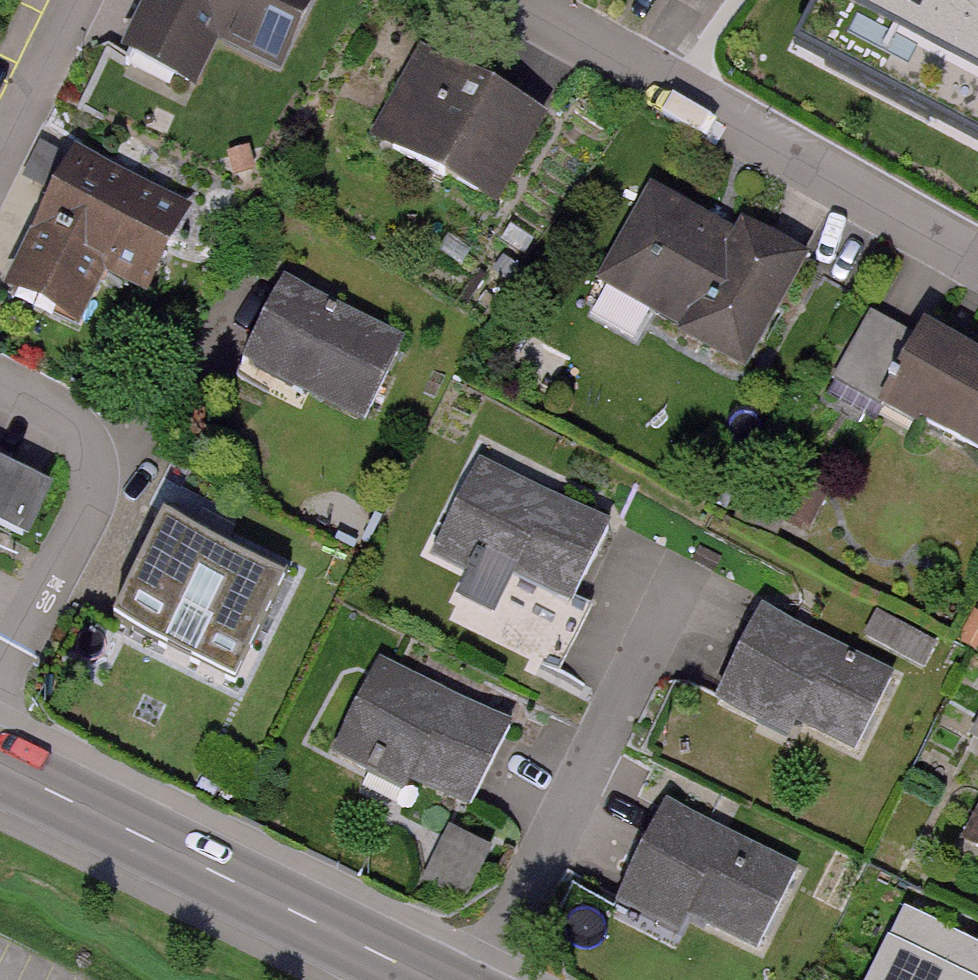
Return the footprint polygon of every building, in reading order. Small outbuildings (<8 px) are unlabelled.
[(280,72),(317,0),(153,0),(129,48),(198,82),(219,41),(280,72)] [(794,41),(977,136),(977,0),(815,0),(794,41)] [(374,142),(499,211),(548,122),(423,53),(374,142)] [(99,273),(150,297),(191,210),(77,156),(11,294),(75,324),(99,273)] [(684,339),(746,374),(805,268),(742,233),(737,241),(652,194),(601,284),(687,332),(684,339)] [(246,368),(365,426),(406,342),(287,284),(246,368)] [(977,462),(977,365),(926,338),(923,344),(873,317),(836,388),(977,462)] [(23,550),(54,488),(0,461),(0,539),(23,550)] [(512,580),(571,610),(612,530),(483,464),(434,558),(472,578),(460,601),(492,618),(512,580)] [(116,624),(237,684),(291,575),(171,515),(116,624)] [(798,729),(854,758),(894,680),(765,614),(718,707),(791,744),(798,729)] [(409,783),(471,816),(515,732),(378,661),(328,756),(402,795),(409,783)] [(685,922),(758,958),(800,874),(669,808),(619,907),(678,937),(685,922)] [(429,883),(477,899),(496,842),(448,826),(429,883)] [(906,919),(875,979),(977,979),(977,956),(906,919)]
